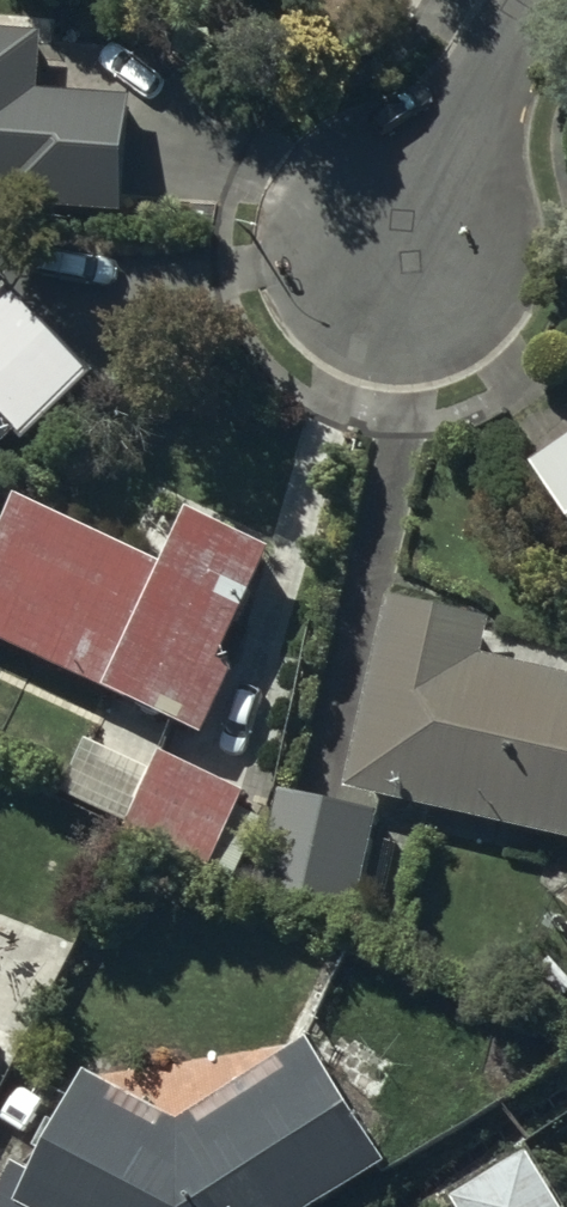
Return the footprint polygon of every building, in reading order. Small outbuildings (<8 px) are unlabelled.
[(125,197),(133,91),(41,84),(46,27),(0,23),(0,188),(125,197)] [(21,419),(0,397),(0,439),(21,419)] [(537,455),(566,499),(566,434),(537,455)] [(26,487),(0,541),(0,629),(203,723),(289,539),(197,497),(171,554),(26,487)] [(390,588),(348,783),(566,830),(566,664),(485,646),(493,610),(390,588)] [(248,783),(164,742),(127,817),(211,858),(248,783)] [(360,904),(383,803),(281,779),(254,879),(360,904)] [(87,1066),(19,1198),(39,1206),(302,1206),(386,1153),(313,1036),(177,1118),(87,1066)] [(470,1206),(566,1206),(533,1147),(459,1188),(470,1206)]
